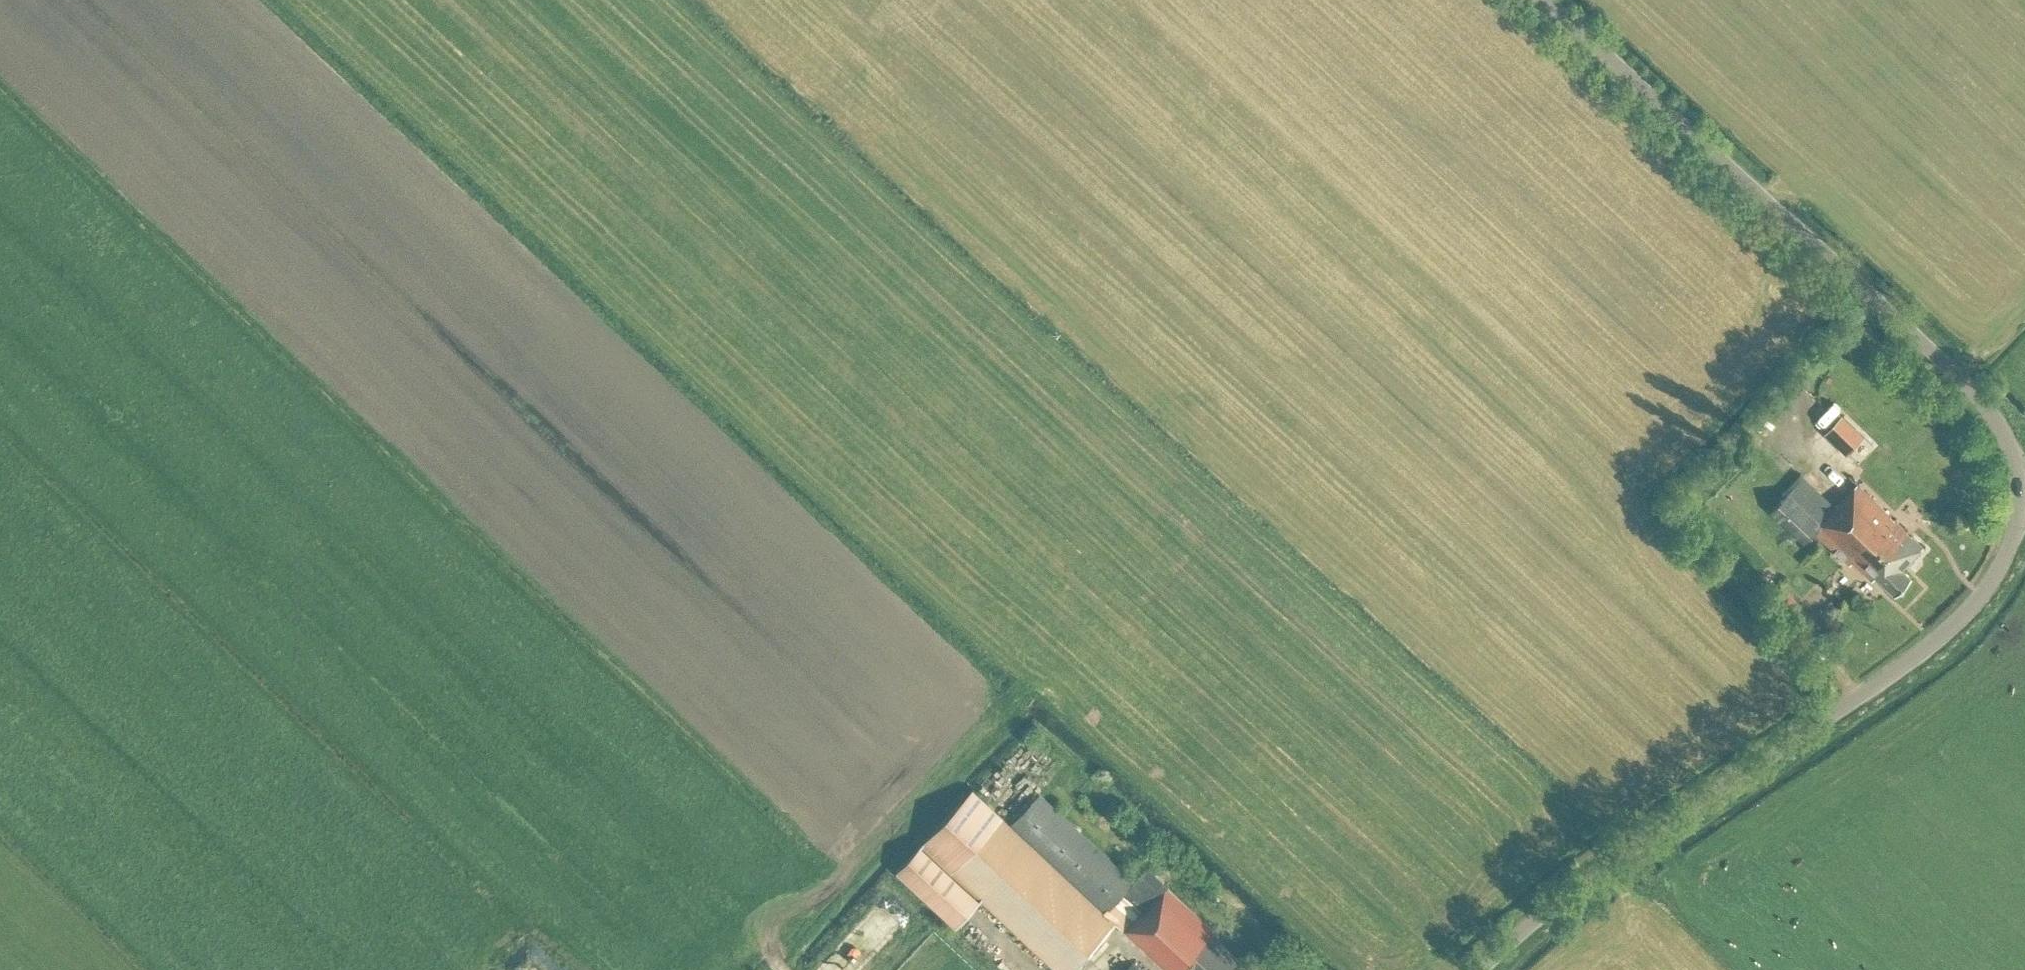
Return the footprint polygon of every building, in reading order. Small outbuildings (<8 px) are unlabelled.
[(1835,442),(1858,465),(1878,444),(1855,421),(1835,442)] [(1923,544),(1857,483),(1821,522),(1788,491),(1770,510),(1803,541),(1813,530),(1849,564),(1852,561),(1871,579),(1874,575),(1894,594),(1911,576),(1902,568),(1922,547),(1921,547),(1923,544)] [(1135,880),(1040,792),(1012,822),(973,786),(895,868),(955,925),(981,898),(1058,969),(1070,969),(1115,921),(1167,969),(1232,969),(1240,962),(1214,937),(1217,933),(1167,886),(1169,884),(1149,865),(1135,880)] [(1133,961),(1124,969),(1143,969),(1133,961)]
